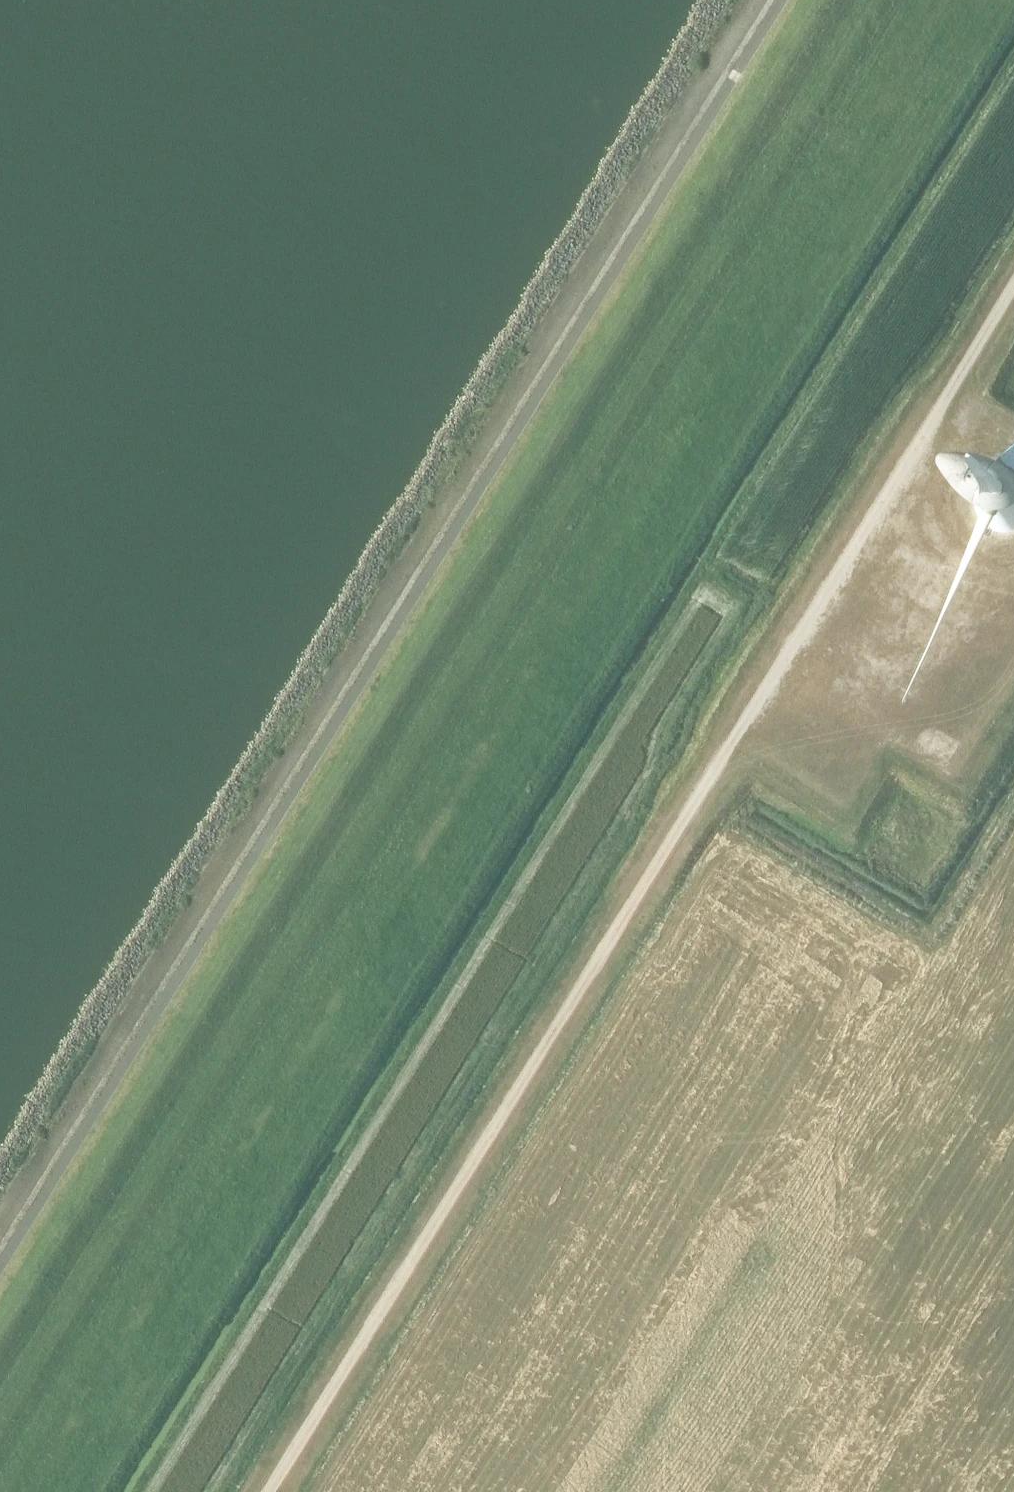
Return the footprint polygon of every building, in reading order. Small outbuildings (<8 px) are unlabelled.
[(968,500),(969,509),(973,517),(979,524),(987,530),(996,532),(1006,532),(1013,530),(1013,469),(1006,467),(996,467),(987,469),(979,475),(973,482),(969,490),(968,500)]
